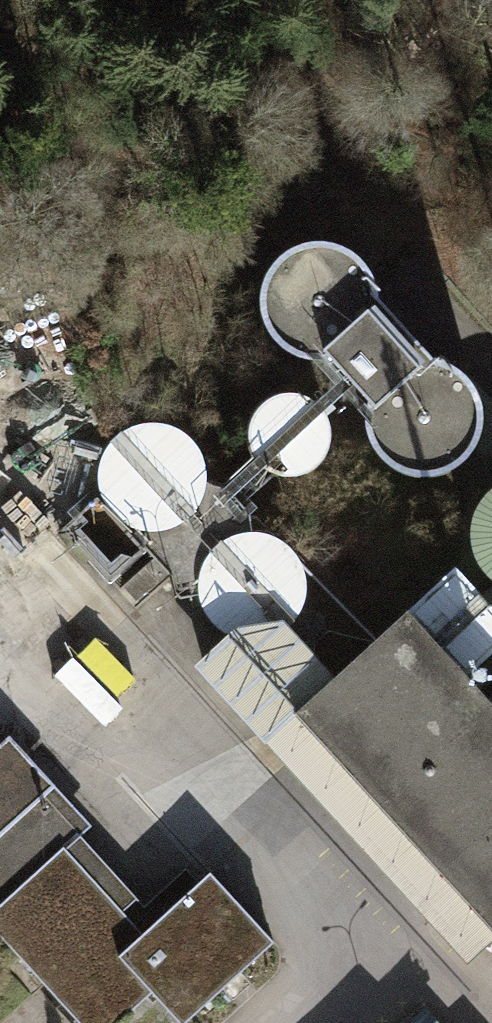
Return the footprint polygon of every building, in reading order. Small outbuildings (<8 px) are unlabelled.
[(373,310),(377,295),(377,280),(373,265),(366,252),(355,241),(341,233),(326,229),(311,229),(296,233),(283,241),(272,252),(264,265),(260,280),(260,296),(264,310),(272,324),(283,335),(296,342),(311,346),(326,346),(341,342),(355,335),(366,324),(373,310)] [(379,284),(323,335),(377,395),(433,344),(379,284)] [(482,427),(486,412),(486,397),(482,382),(474,369),(463,358),(450,350),(435,346),(420,346),(405,350),(391,358),(380,369),(373,382),(369,397),(369,412),(373,427),(380,441),(391,451),(405,459),(420,463),(435,463),(450,459),(463,451),(474,441),(482,427)] [(332,438),(333,427),(331,416),(326,406),(319,398),(310,391),(299,387),(288,387),(277,389),(267,393),(258,401),(252,410),(248,420),(247,431),(249,442),(254,452),(261,461),(270,467),(281,471),(292,472),(303,470),(313,465),(322,458),(328,449),(332,438)] [(205,487),(206,473),(204,459),(199,446),(190,435),(179,427),(165,422),(151,420),(137,422),(125,428),(113,437),(105,448),(100,461),(98,475),(100,489),(106,502),(115,513),(126,521),(139,526),(153,528),(167,526),(180,520),(191,511),(200,500),(205,487)] [(73,515),(58,530),(110,582),(146,547),(172,573),(177,597),(197,591),(253,540),(249,509),(257,501),(249,493),(285,460),(267,441),(225,479),(98,481),(67,508),(73,515)] [(486,485),(477,497),(471,512),(469,528),(471,544),(478,558),(487,571),(491,574),(491,480),(486,485)] [(304,594),(306,580),(304,566),(298,553),(290,542),(278,534),(265,529),(251,527),(237,529),(224,535),(213,543),(205,555),(200,568),(198,582),(200,596),(206,609),(214,619),(226,628),(239,633),(253,635),(267,633),(280,627),(291,618),(299,607),(304,594)] [(157,669),(34,545),(0,578),(0,585),(120,705),(157,669)] [(409,600),(374,633),(296,706),(491,914),(491,688),(409,600)] [(80,1022),(114,1022),(151,989),(183,1022),(274,940),(209,869),(198,878),(186,866),(144,904),(80,834),(91,824),(8,734),(0,741),(0,935),(80,1022)]
